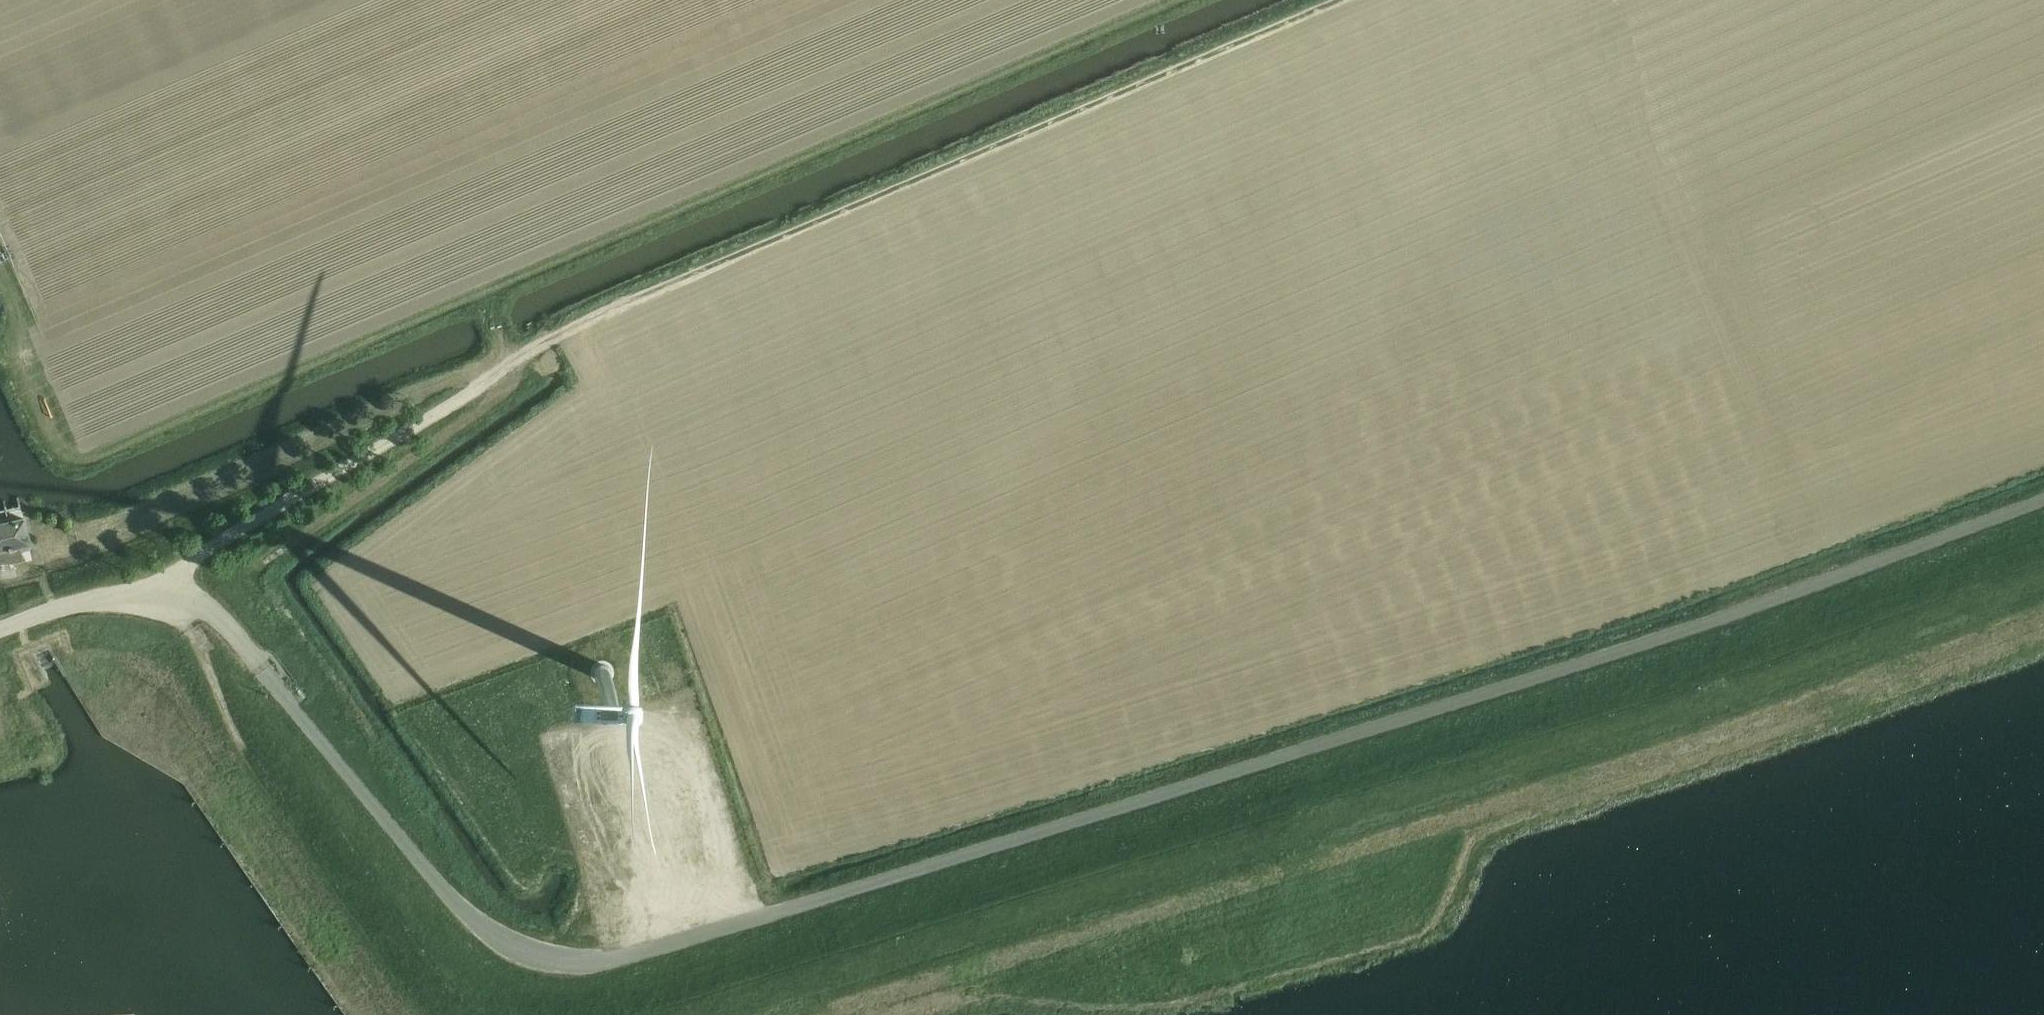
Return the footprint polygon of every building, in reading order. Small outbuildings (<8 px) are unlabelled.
[(29,543),(23,518),(0,524),(0,563),(21,558),(18,545),(29,543)]
